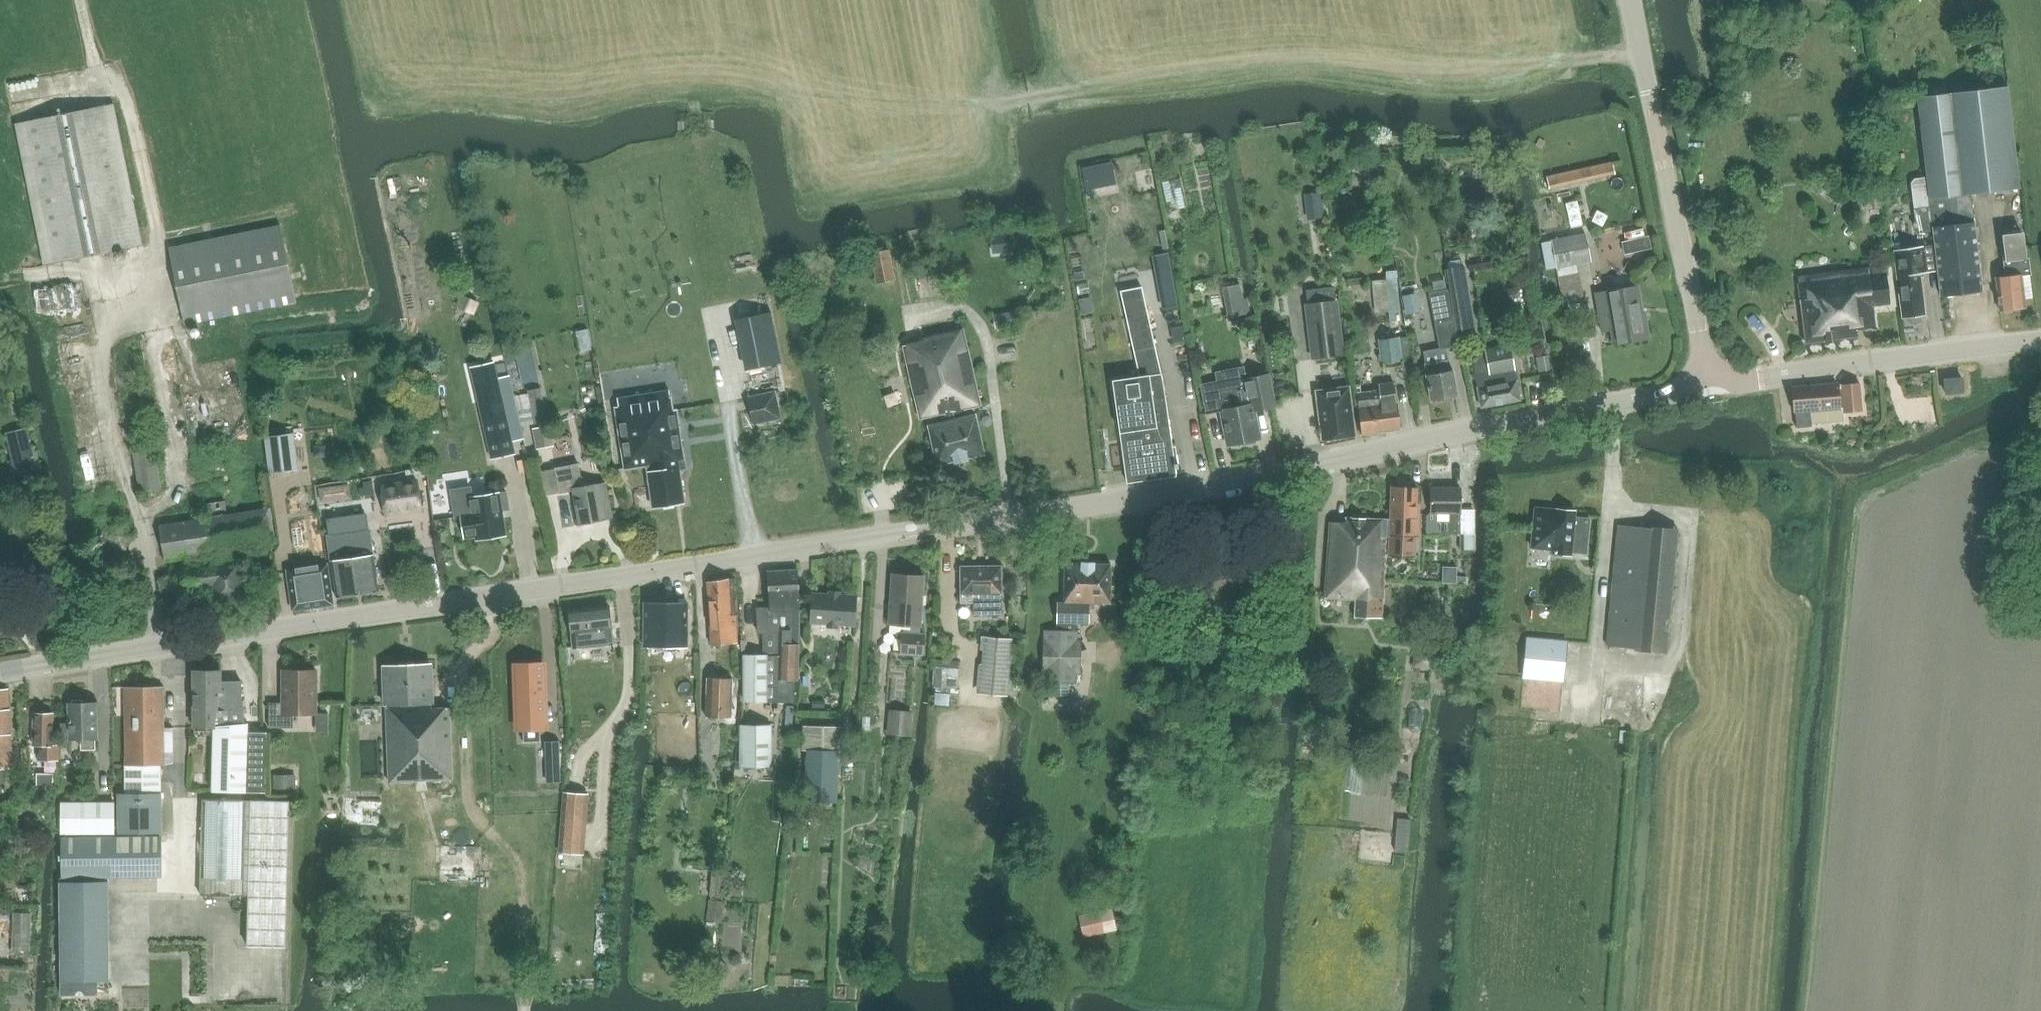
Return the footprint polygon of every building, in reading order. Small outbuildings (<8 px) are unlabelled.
[(2007,85),(1917,96),(1929,195),(1933,230),(1941,295),(1982,290),(1971,194),(2020,188),(2007,85)] [(16,123),(44,265),(142,245),(114,103),(16,123)] [(1547,173),(1549,185),(1616,173),(1614,161),(1547,173)] [(1933,230),(1929,195),(1912,197),(1916,232),(1933,230)] [(297,302),(281,225),(169,248),(185,325),(297,302)] [(1552,239),(1557,267),(1591,261),(1586,232),(1552,239)] [(2006,275),(1996,277),(2000,310),(2003,310),(2005,313),(2011,312),(2012,309),(2026,307),(2022,274),(2030,273),(2026,246),(2024,246),(2022,232),(2003,235),(2004,249),(2002,249),(2006,275)] [(1014,233),(1002,234),(1004,252),(1015,251),(1014,233)] [(1920,272),(1926,271),(1923,246),(1894,250),(1903,318),(1908,317),(1908,321),(1911,323),(1918,322),(1921,319),(1920,315),(1926,315),(1920,272)] [(872,253),(878,282),(895,279),(889,250),(872,253)] [(1873,305),(1890,303),(1885,266),(1798,276),(1806,343),(1858,336),(1857,328),(1875,326),(1873,305)] [(1462,267),(1448,269),(1457,329),(1472,326),(1462,267)] [(1560,275),(1565,300),(1583,296),(1579,271),(1560,275)] [(1397,277),(1372,279),(1375,311),(1389,311),(1389,321),(1401,320),(1400,310),(1397,277)] [(1425,285),(1410,289),(1415,306),(1429,302),(1425,285)] [(1140,376),(1114,380),(1128,482),(1164,477),(1164,476),(1177,475),(1176,468),(1179,468),(1179,463),(1178,463),(1177,454),(1174,454),(1166,397),(1142,286),(1120,291),(1140,376)] [(1309,302),(1305,303),(1313,358),(1342,354),(1335,299),(1333,299),(1331,286),(1308,289),(1309,302)] [(1605,291),(1614,344),(1649,338),(1645,311),(1639,312),(1635,286),(1605,291)] [(1432,292),(1443,349),(1460,346),(1449,289),(1432,292)] [(480,302),(462,293),(456,306),(474,314),(480,302)] [(994,314),(996,326),(1020,322),(1018,310),(994,314)] [(778,363),(768,312),(736,318),(747,369),(778,363)] [(72,326),(52,330),(55,348),(75,344),(72,326)] [(921,341),(904,345),(920,418),(946,413),(947,416),(942,417),(943,421),(928,425),(937,464),(985,453),(976,414),(966,416),(965,412),(964,413),(963,409),(981,405),(963,327),(920,337),(921,341)] [(1380,339),(1383,363),(1403,360),(1400,336),(1380,339)] [(1486,351),(1472,353),(1475,371),(1482,406),(1520,399),(1517,380),(1516,380),(1514,369),(1515,369),(1510,345),(1486,349),(1486,351)] [(1449,358),(1426,363),(1428,373),(1426,373),(1431,400),(1458,395),(1453,368),(1451,368),(1449,358)] [(1218,381),(1202,384),(1208,413),(1224,410),(1230,444),(1258,438),(1253,411),(1276,406),(1270,374),(1246,378),(1243,363),(1216,368),(1218,381)] [(498,378),(497,374),(473,380),(491,458),(515,452),(512,441),(523,438),(509,376),(498,378)] [(224,377),(207,378),(208,388),(225,386),(224,377)] [(668,378),(641,377),(641,389),(667,390),(668,378)] [(1964,392),(1963,379),(1945,380),(1946,393),(1964,392)] [(1362,434),(1400,429),(1394,382),(1380,384),(1380,390),(1358,392),(1360,407),(1362,434)] [(1841,387),(1840,387),(1843,412),(1862,410),(1858,382),(1841,384),(1841,387)] [(1836,383),(1792,388),(1795,412),(1797,428),(1812,426),(1811,423),(1844,420),(1843,412),(1840,387),(1837,387),(1836,383)] [(525,389),(533,424),(548,421),(541,387),(525,389)] [(1317,391),(1323,439),(1355,435),(1348,387),(1317,391)] [(619,406),(615,406),(625,468),(647,465),(653,507),(684,502),(679,468),(685,467),(677,409),(674,409),(671,390),(618,398),(619,406)] [(775,391),(748,397),(754,423),(781,418),(776,391),(775,391)] [(19,458),(7,461),(10,473),(38,466),(29,429),(14,433),(19,458)] [(290,433),(264,436),(269,473),(294,470),(290,433)] [(133,452),(140,491),(161,488),(155,448),(133,452)] [(579,463),(556,468),(561,492),(573,490),(579,523),(613,516),(606,482),(584,487),(579,463)] [(448,516),(449,476),(433,475),(432,492),(429,492),(428,515),(448,516)] [(417,480),(382,485),(385,509),(421,504),(417,480)] [(1392,485),(1389,564),(1403,564),(1404,543),(1415,543),(1415,535),(1416,502),(1417,486),(1411,486),(1410,482),(1400,482),(1398,486),(1392,485)] [(337,494),(336,485),(318,487),(320,502),(332,501),(337,494)] [(472,486),(451,490),(456,517),(461,516),(465,536),(477,534),(478,539),(504,534),(500,510),(509,508),(507,491),(473,496),(472,486)] [(1427,517),(1427,533),(1449,532),(1460,532),(1460,512),(1461,486),(1430,486),(1431,513),(1427,517)] [(207,515),(160,523),(166,560),(187,556),(206,553),(206,554),(276,542),(270,504),(227,512),(225,499),(205,502),(207,515)] [(1553,552),(1571,554),(1573,530),(1575,529),(1577,527),(1578,524),(1577,521),(1576,519),(1574,518),(1575,510),(1557,508),(1557,509),(1535,507),(1532,546),(1553,548),(1553,552)] [(365,514),(328,519),(330,535),(329,535),(332,560),(331,560),(337,597),(379,591),(374,554),(373,554),(369,530),(368,530),(365,514)] [(1330,523),(1324,597),(1356,599),(1355,616),(1383,617),(1388,519),(1345,517),(1345,523),(1330,523)] [(602,522),(581,524),(583,542),(604,540),(602,522)] [(1607,645),(1635,647),(1634,649),(1665,652),(1677,528),(1646,525),(1646,527),(1618,524),(1607,645)] [(189,567),(186,568),(190,590),(212,586),(214,602),(246,597),(240,559),(208,564),(206,554),(206,553),(187,556),(189,567)] [(1078,629),(1073,629),(1074,623),(1090,623),(1090,602),(1110,603),(1111,563),(1064,561),(1063,601),(1057,600),(1056,628),(1044,628),(1043,681),(1077,682),(1077,673),(1080,673),(1081,639),(1078,638),(1078,629)] [(8,608),(1,565),(0,565),(0,609),(8,608)] [(288,570),(293,609),(333,603),(329,579),(327,565),(288,570)] [(1001,565),(960,566),(961,602),(974,601),(974,607),(974,614),(980,614),(1003,614),(1003,613),(1001,565)] [(743,700),(794,702),(795,679),(798,679),(800,603),(797,569),(767,570),(769,608),(756,609),(757,632),(763,632),(762,655),(744,654),(743,700)] [(899,652),(923,654),(925,631),(920,631),(924,575),(893,573),(889,622),(903,623),(903,630),(900,630),(899,652)] [(734,577),(708,581),(711,645),(737,644),(734,577)] [(826,626),(836,627),(837,624),(854,625),(856,595),(839,594),(839,591),(828,591),(828,593),(811,592),(809,622),(827,624),(826,626)] [(643,645),(685,646),(686,603),(644,602),(643,645)] [(570,610),(574,647),(612,643),(608,606),(570,610)] [(1417,635),(1413,666),(1437,668),(1440,638),(1417,635)] [(980,664),(976,693),(1007,695),(1012,638),(983,636),(981,649),(983,649),(981,664),(980,664)] [(1524,676),(1562,680),(1566,641),(1528,637),(1524,676)] [(544,729),(542,661),(516,662),(519,730),(523,730),(523,739),(523,742),(541,741),(541,739),(540,739),(540,729),(544,729)] [(430,665),(385,667),(386,705),(389,783),(453,780),(450,707),(432,708),(430,665)] [(955,686),(956,666),(940,665),(939,685),(955,686)] [(269,727),(284,727),(284,713),(317,713),(317,670),(283,669),(283,702),(269,701),(269,727)] [(194,729),(213,730),(212,790),(266,792),(268,731),(248,730),(248,723),(244,722),(243,703),(242,703),(241,680),(221,680),(221,670),(193,670),(194,727),(194,729)] [(705,716),(730,717),(731,678),(706,677),(705,716)] [(1604,694),(1604,713),(1638,713),(1638,680),(1615,680),(1615,694),(1604,694)] [(124,688),(124,734),(125,792),(118,792),(118,831),(160,830),(160,794),(158,794),(157,765),(165,765),(164,687),(124,688)] [(5,783),(4,769),(11,769),(11,688),(0,689),(0,783),(5,783)] [(1408,700),(1408,713),(1423,713),(1422,700),(1408,700)] [(68,723),(58,723),(59,739),(83,739),(83,749),(96,749),(96,738),(98,739),(98,704),(86,704),(83,702),(74,702),(71,704),(67,704),(68,723)] [(181,755),(180,711),(165,711),(166,755),(181,755)] [(890,711),(888,735),(910,737),(912,713),(890,711)] [(58,759),(58,756),(58,748),(52,747),(53,714),(34,713),(33,746),(39,746),(39,759),(58,759)] [(1580,725),(1581,714),(1536,713),(1536,724),(1580,725)] [(769,725),(744,725),(744,767),(769,767),(769,725)] [(803,726),(802,749),(808,750),(807,801),(836,802),(837,750),(843,750),(844,727),(803,726)] [(560,774),(559,740),(545,741),(546,774),(560,774)] [(564,792),(559,852),(583,854),(588,794),(564,792)] [(200,893),(248,895),(246,946),(286,947),(290,800),(203,797),(200,893)] [(61,801),(60,834),(115,834),(115,801),(61,801)] [(24,826),(36,827),(37,817),(24,816),(24,826)] [(1408,851),(1409,832),(1394,832),(1394,850),(1408,851)] [(61,876),(59,876),(59,881),(60,904),(107,904),(107,877),(162,876),(162,835),(62,836),(61,876)] [(1389,859),(1390,841),(1380,841),(1380,859),(1389,859)] [(712,869),(709,895),(723,896),(726,870),(712,869)] [(1079,908),(1078,933),(1116,934),(1116,909),(1079,908)] [(11,917),(10,946),(24,946),(26,918),(11,917)] [(233,948),(234,979),(224,979),(224,995),(253,994),(251,947),(233,948)] [(184,995),(207,993),(205,977),(182,979),(184,995)]
